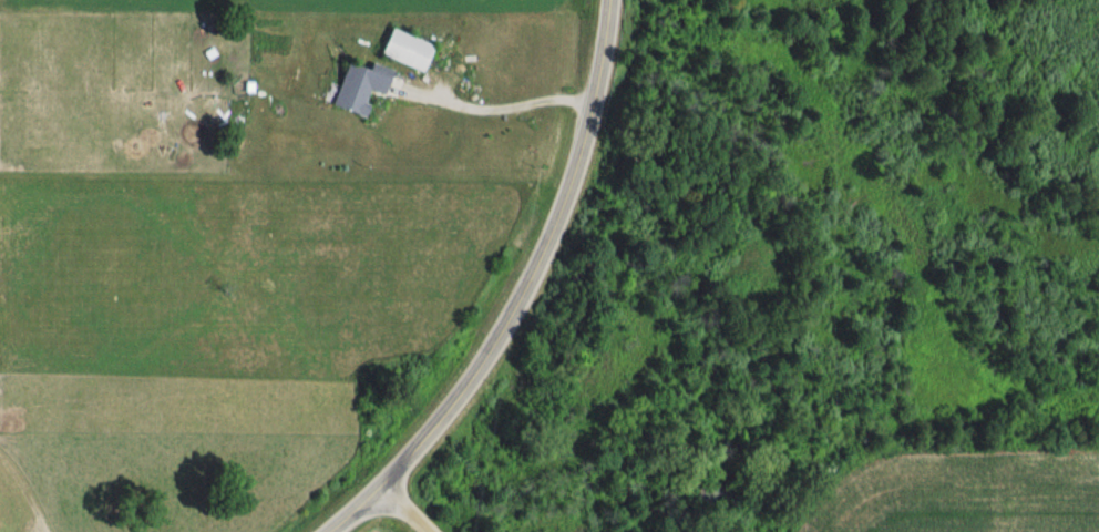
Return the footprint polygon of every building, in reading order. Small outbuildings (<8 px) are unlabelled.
[(418,73),(430,48),(389,28),(377,53),(418,73)] [(368,64),(366,71),(343,64),(329,107),(359,117),(368,91),(380,95),(388,70),(368,64)]
